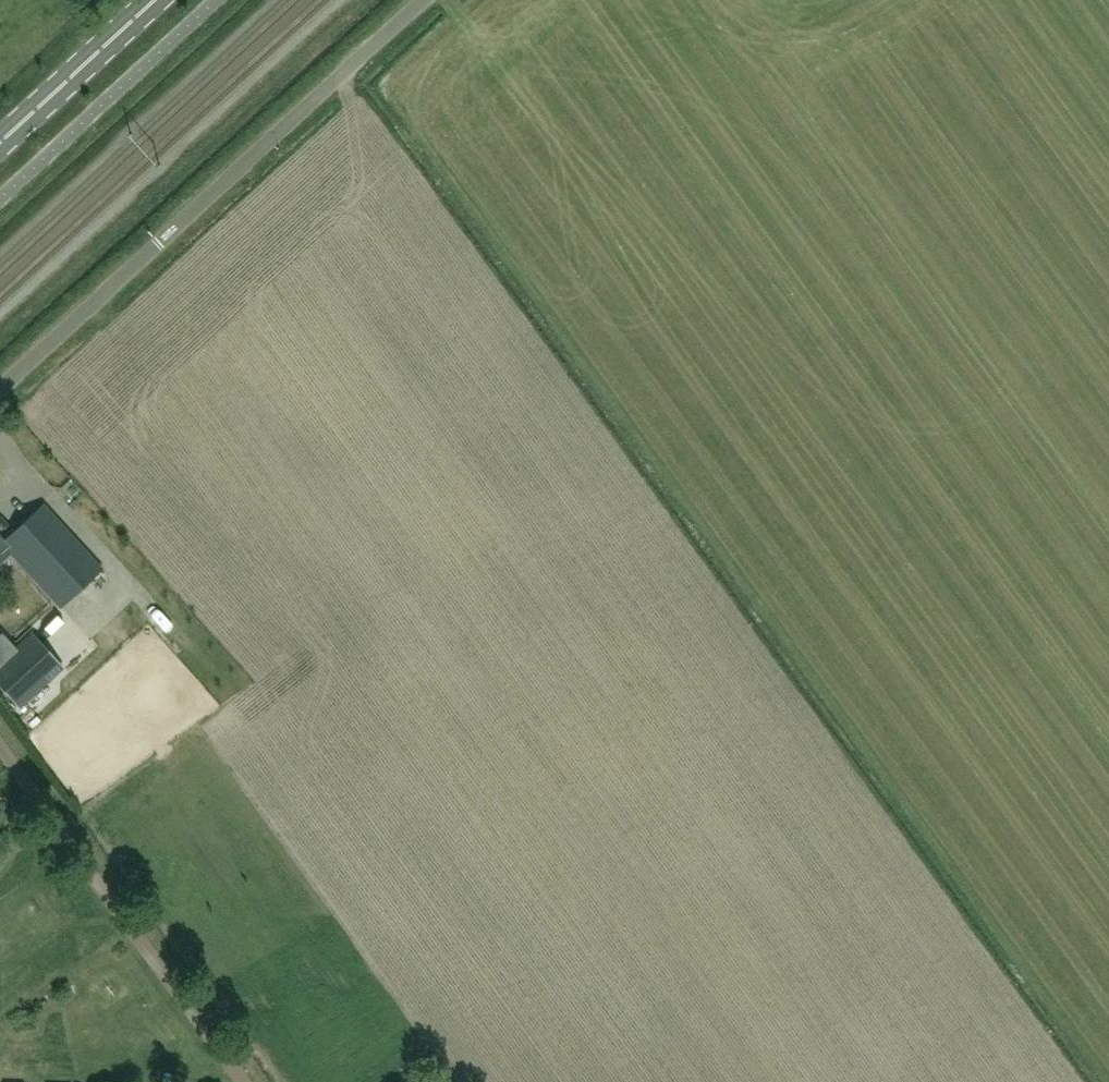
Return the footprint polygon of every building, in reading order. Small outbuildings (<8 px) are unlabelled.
[(44,504),(5,540),(0,535),(0,564),(12,553),(61,607),(103,569),(44,504)] [(0,635),(0,686),(19,706),(61,668),(32,636),(15,651),(0,634),(0,635)]
